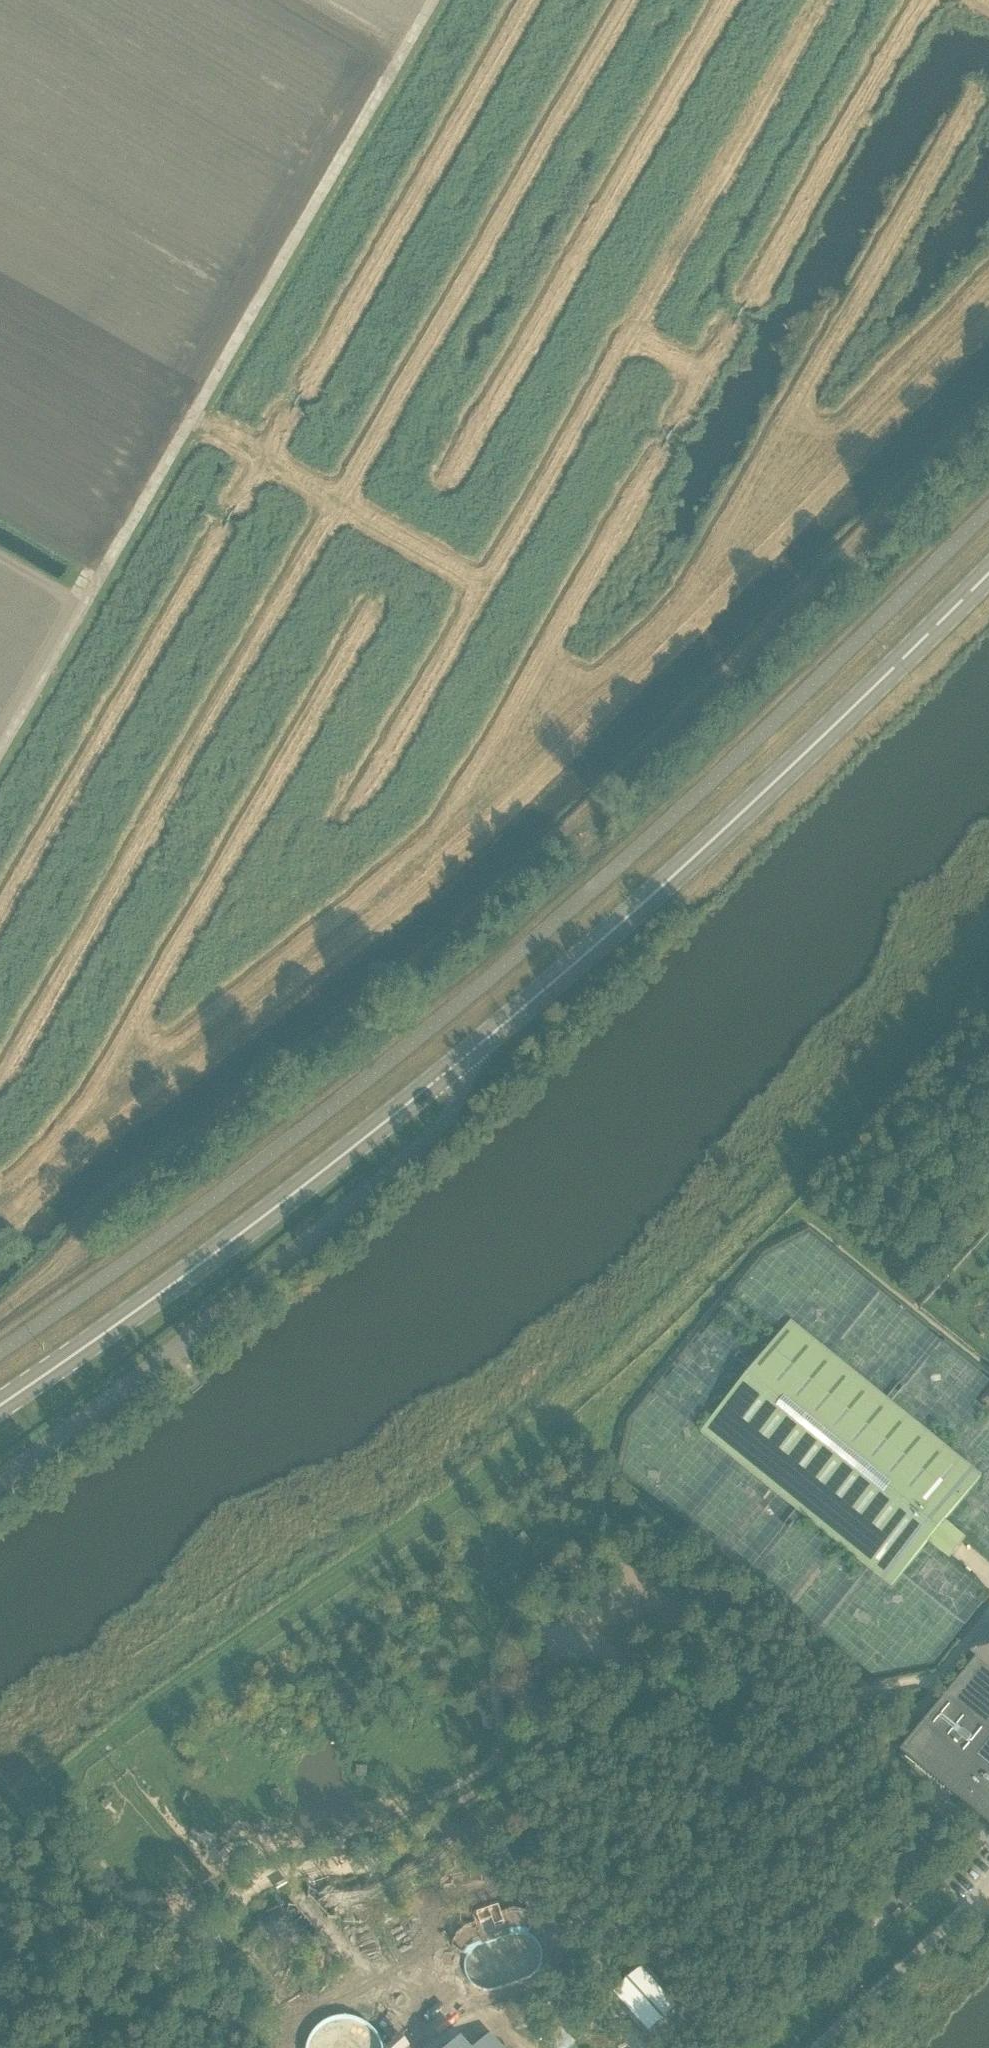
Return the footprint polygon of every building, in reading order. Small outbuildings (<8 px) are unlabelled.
[(704,1434),(701,1437),(739,1468),(796,1514),(867,1572),(892,1592),(904,1577),(928,1549),(928,1548),(948,1563),(957,1553),(965,1543),(945,1527),(971,1496),(981,1483),(957,1462),(891,1407),(829,1355),(792,1323),(780,1337),(704,1434)] [(980,1402),(988,1409),(988,1391),(980,1402)] [(900,1751),(988,1825),(988,1631),(978,1643),(974,1648),(970,1654),(976,1659),(900,1751)] [(678,2005),(645,1970),(613,2000),(646,2035),(678,2005)] [(488,2036),(475,2047),(499,2047),(488,2036)]
